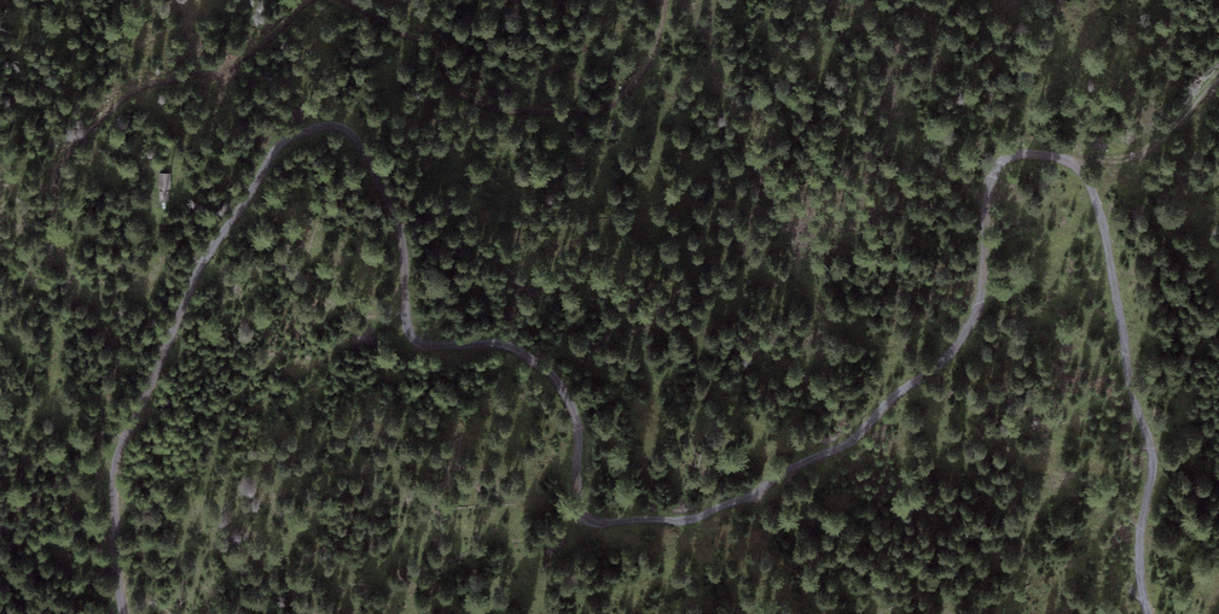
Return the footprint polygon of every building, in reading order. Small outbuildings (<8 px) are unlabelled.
[(171,174),(159,174),(159,189),(170,189),(171,174)]
